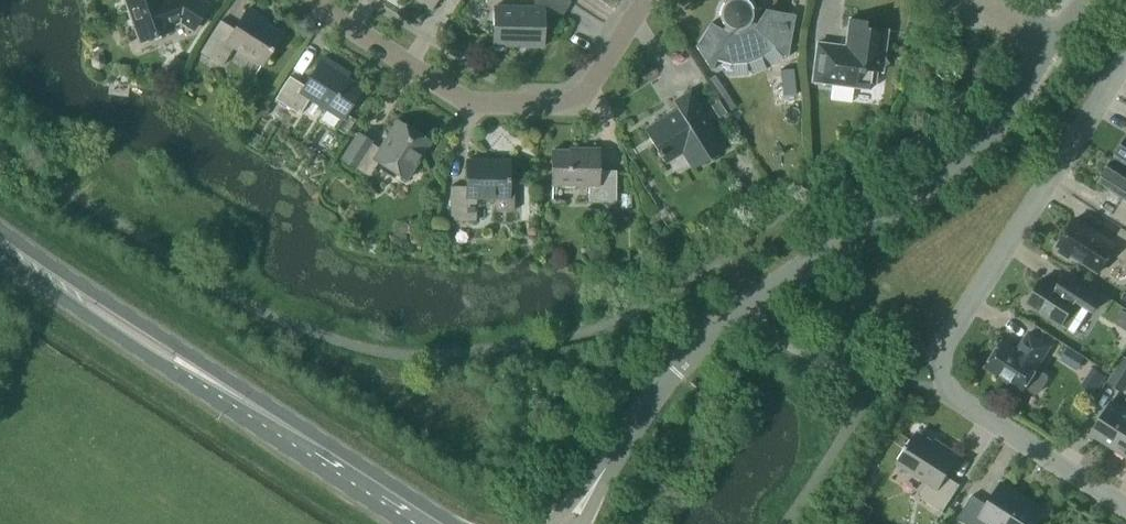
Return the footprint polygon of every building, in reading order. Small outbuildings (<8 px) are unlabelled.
[(127,10),(132,26),(138,24),(144,39),(173,28),(172,24),(180,21),(193,29),(208,5),(201,0),(126,0),(129,9),(127,10)] [(543,46),(544,13),(563,14),(563,12),(570,1),(570,2),(571,1),(569,0),(534,0),(534,6),(494,5),(494,45),(543,46)] [(711,22),(696,45),(712,70),(716,59),(732,63),(748,62),(763,56),(775,45),(787,57),(795,14),(766,9),(756,24),(751,21),(752,19),(752,16),(753,14),(753,12),(752,8),(750,4),(747,1),(746,0),(726,0),(724,2),(721,6),(720,10),(720,15),(721,18),(722,21),(724,23),(725,25),(723,29),(711,22)] [(259,19),(260,17),(247,8),(234,28),(220,20),(200,52),(222,65),(234,46),(262,64),(282,33),(259,19)] [(882,67),(888,62),(884,57),(887,29),(866,26),(867,20),(850,18),(846,46),(818,42),(813,81),(869,88),(874,84),(876,71),(882,72),(882,67)] [(185,59),(175,53),(166,67),(176,73),(185,59)] [(304,85),(290,76),(276,98),(300,113),(309,98),(342,119),(363,87),(338,71),(340,67),(323,56),(304,85)] [(793,68),(780,69),(783,94),(796,93),(793,68)] [(690,90),(673,100),(678,108),(644,129),(665,163),(682,152),(693,169),(727,148),(690,90)] [(719,99),(711,104),(719,117),(727,112),(719,99)] [(379,148),(371,143),(372,141),(358,132),(342,158),(369,176),(379,161),(407,179),(431,141),(398,120),(379,148)] [(1114,159),(1125,166),(1125,141),(1114,159)] [(589,185),(589,200),(616,201),(617,170),(599,170),(599,148),(570,147),(570,150),(552,149),(552,184),(589,185)] [(514,210),(514,191),(509,191),(510,160),(467,159),(467,185),(451,185),(450,220),(476,220),(476,196),(495,197),(495,210),(514,210)] [(1125,197),(1113,215),(1125,224),(1125,166),(1114,159),(1100,181),(1125,197)] [(1070,258),(1072,254),(1099,272),(1112,252),(1125,261),(1125,229),(1123,227),(1114,240),(1078,216),(1058,246),(1061,248),(1059,251),(1070,258)] [(1028,302),(1063,324),(1074,332),(1090,308),(1094,310),(1103,296),(1067,273),(1059,285),(1045,276),(1028,302)] [(1003,340),(987,366),(1024,390),(1026,387),(1035,393),(1041,392),(1050,378),(1049,372),(1039,366),(1040,364),(1039,363),(1051,345),(1030,331),(1018,350),(1003,340)] [(1071,343),(1063,356),(1079,366),(1087,353),(1071,343)] [(1124,391),(1125,388),(1125,355),(1125,354),(1108,381),(1124,391)] [(1096,366),(1088,383),(1100,389),(1109,373),(1096,366)] [(1114,448),(1125,430),(1125,408),(1114,400),(1092,433),(1114,448)] [(1114,448),(1125,455),(1125,430),(1114,448)] [(920,496),(943,511),(961,484),(947,475),(960,455),(943,444),(941,446),(918,431),(899,462),(930,481),(920,496)] [(958,517),(969,523),(987,523),(991,519),(999,523),(1035,523),(1043,511),(1016,494),(1017,491),(1002,482),(988,503),(973,494),(958,517)]
